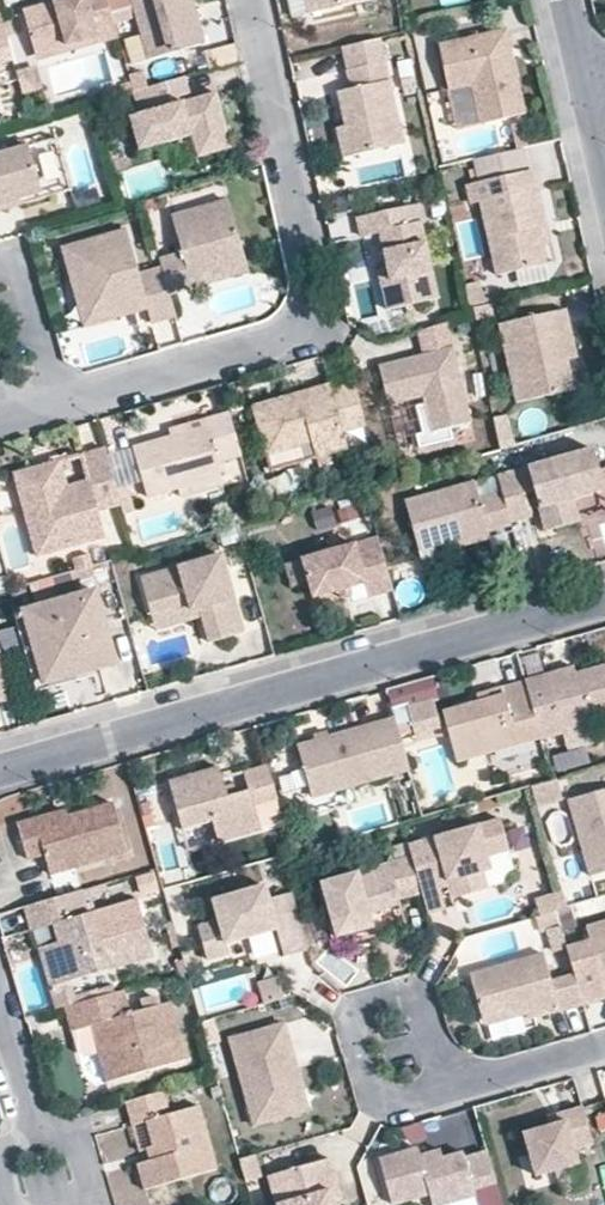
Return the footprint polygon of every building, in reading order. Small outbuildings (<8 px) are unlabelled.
[(24,10),(37,52),(106,30),(97,0),(54,0),(24,10)] [(142,58),(191,44),(178,0),(125,0),(142,58)] [(313,13),(370,0),(310,0),(313,13)] [(504,32),(443,45),(461,127),(522,113),(504,32)] [(236,44),(207,51),(212,70),(240,63),(236,44)] [(383,66),(335,76),(356,173),(404,163),(383,66)] [(182,100),(180,94),(189,91),(186,76),(162,82),(152,85),(159,109),(133,116),(142,150),(196,134),(203,157),(235,145),(219,90),(182,100)] [(39,152),(48,182),(62,178),(53,148),(39,152)] [(0,157),(0,196),(31,190),(24,153),(0,157)] [(532,168),(473,182),(494,277),(554,264),(532,168)] [(231,200),(175,216),(184,253),(160,260),(162,267),(171,295),(197,289),(194,278),(248,263),(231,200)] [(410,205),(356,216),(375,310),(429,299),(410,205)] [(171,295),(162,267),(143,273),(129,231),(63,249),(80,312),(109,303),(113,320),(137,312),(133,301),(145,298),(153,323),(177,316),(171,295)] [(566,322),(508,335),(521,397),(580,383),(566,322)] [(449,361),(382,379),(398,440),(465,421),(449,361)] [(336,387),(258,411),(275,466),(353,442),(336,387)] [(224,426),(139,450),(152,495),(236,471),(224,426)] [(502,476),(517,515),(537,511),(529,490),(543,489),(554,530),(580,518),(577,500),(604,494),(604,471),(597,448),(502,476)] [(99,452),(11,478),(34,556),(122,531),(99,452)] [(484,480),(410,504),(426,552),(500,528),(484,480)] [(377,541),(310,565),(324,602),(391,578),(377,541)] [(225,554),(143,577),(155,615),(191,604),(193,611),(202,609),(212,644),(246,634),(225,554)] [(94,589),(18,609),(39,690),(115,670),(94,589)] [(543,736),(568,729),(567,725),(604,714),(604,664),(552,679),(550,672),(526,679),(543,736)] [(431,675),(386,687),(394,716),(399,733),(414,729),(415,733),(442,726),(434,701),(438,700),(431,675)] [(504,693),(443,709),(457,760),(543,736),(526,679),(503,685),(504,693)] [(394,716),(294,745),(309,798),(410,769),(399,733),(394,716)] [(578,750),(555,756),(559,774),(582,768),(578,750)] [(219,767),(170,781),(185,831),(215,823),(220,842),(263,830),(255,804),(278,798),(268,763),(242,770),(248,790),(226,797),(219,767)] [(564,802),(587,882),(604,877),(604,790),(564,802)] [(102,805),(28,826),(43,881),(117,860),(102,805)] [(402,847),(407,866),(418,900),(448,891),(468,903),(490,896),(485,881),(500,877),(497,866),(515,861),(502,816),(402,847)] [(407,866),(324,895),(338,936),(421,907),(418,900),(407,866)] [(566,909),(559,886),(540,892),(535,900),(539,916),(557,911),(566,909)] [(268,888),(214,905),(220,926),(201,932),(211,965),(233,958),(229,945),(276,930),(285,958),(308,950),(292,898),(268,906),(268,888)] [(49,920),(66,977),(149,953),(134,899),(83,914),(77,892),(23,907),(29,926),(49,920)] [(539,916),(538,916),(542,929),(561,924),(557,911),(539,916)] [(585,928),(601,983),(604,982),(604,922),(585,928)] [(249,943),(252,959),(277,955),(274,938),(249,943)] [(535,960),(468,981),(484,1030),(550,1008),(535,960)] [(125,983),(62,1001),(69,1028),(91,1021),(101,1055),(92,1057),(101,1090),(190,1065),(171,999),(133,1009),(125,983)] [(282,1024),(224,1042),(252,1133),(311,1115),(282,1024)] [(75,1057),(94,1055),(91,1031),(72,1033),(75,1057)] [(162,1093),(128,1103),(136,1126),(149,1122),(160,1158),(138,1165),(146,1192),(217,1170),(198,1108),(169,1117),(162,1093)] [(551,1108),(507,1123),(524,1174),(567,1159),(551,1108)] [(460,1123),(463,1149),(479,1147),(476,1122),(460,1123)] [(129,1129),(105,1132),(108,1157),(133,1154),(129,1129)] [(379,1161),(394,1204),(398,1204),(428,1195),(431,1204),(450,1204),(469,1199),(465,1186),(489,1178),(481,1154),(457,1162),(454,1152),(414,1166),(409,1151),(379,1161)] [(272,1185),(278,1204),(328,1204),(318,1172),(272,1185)]
